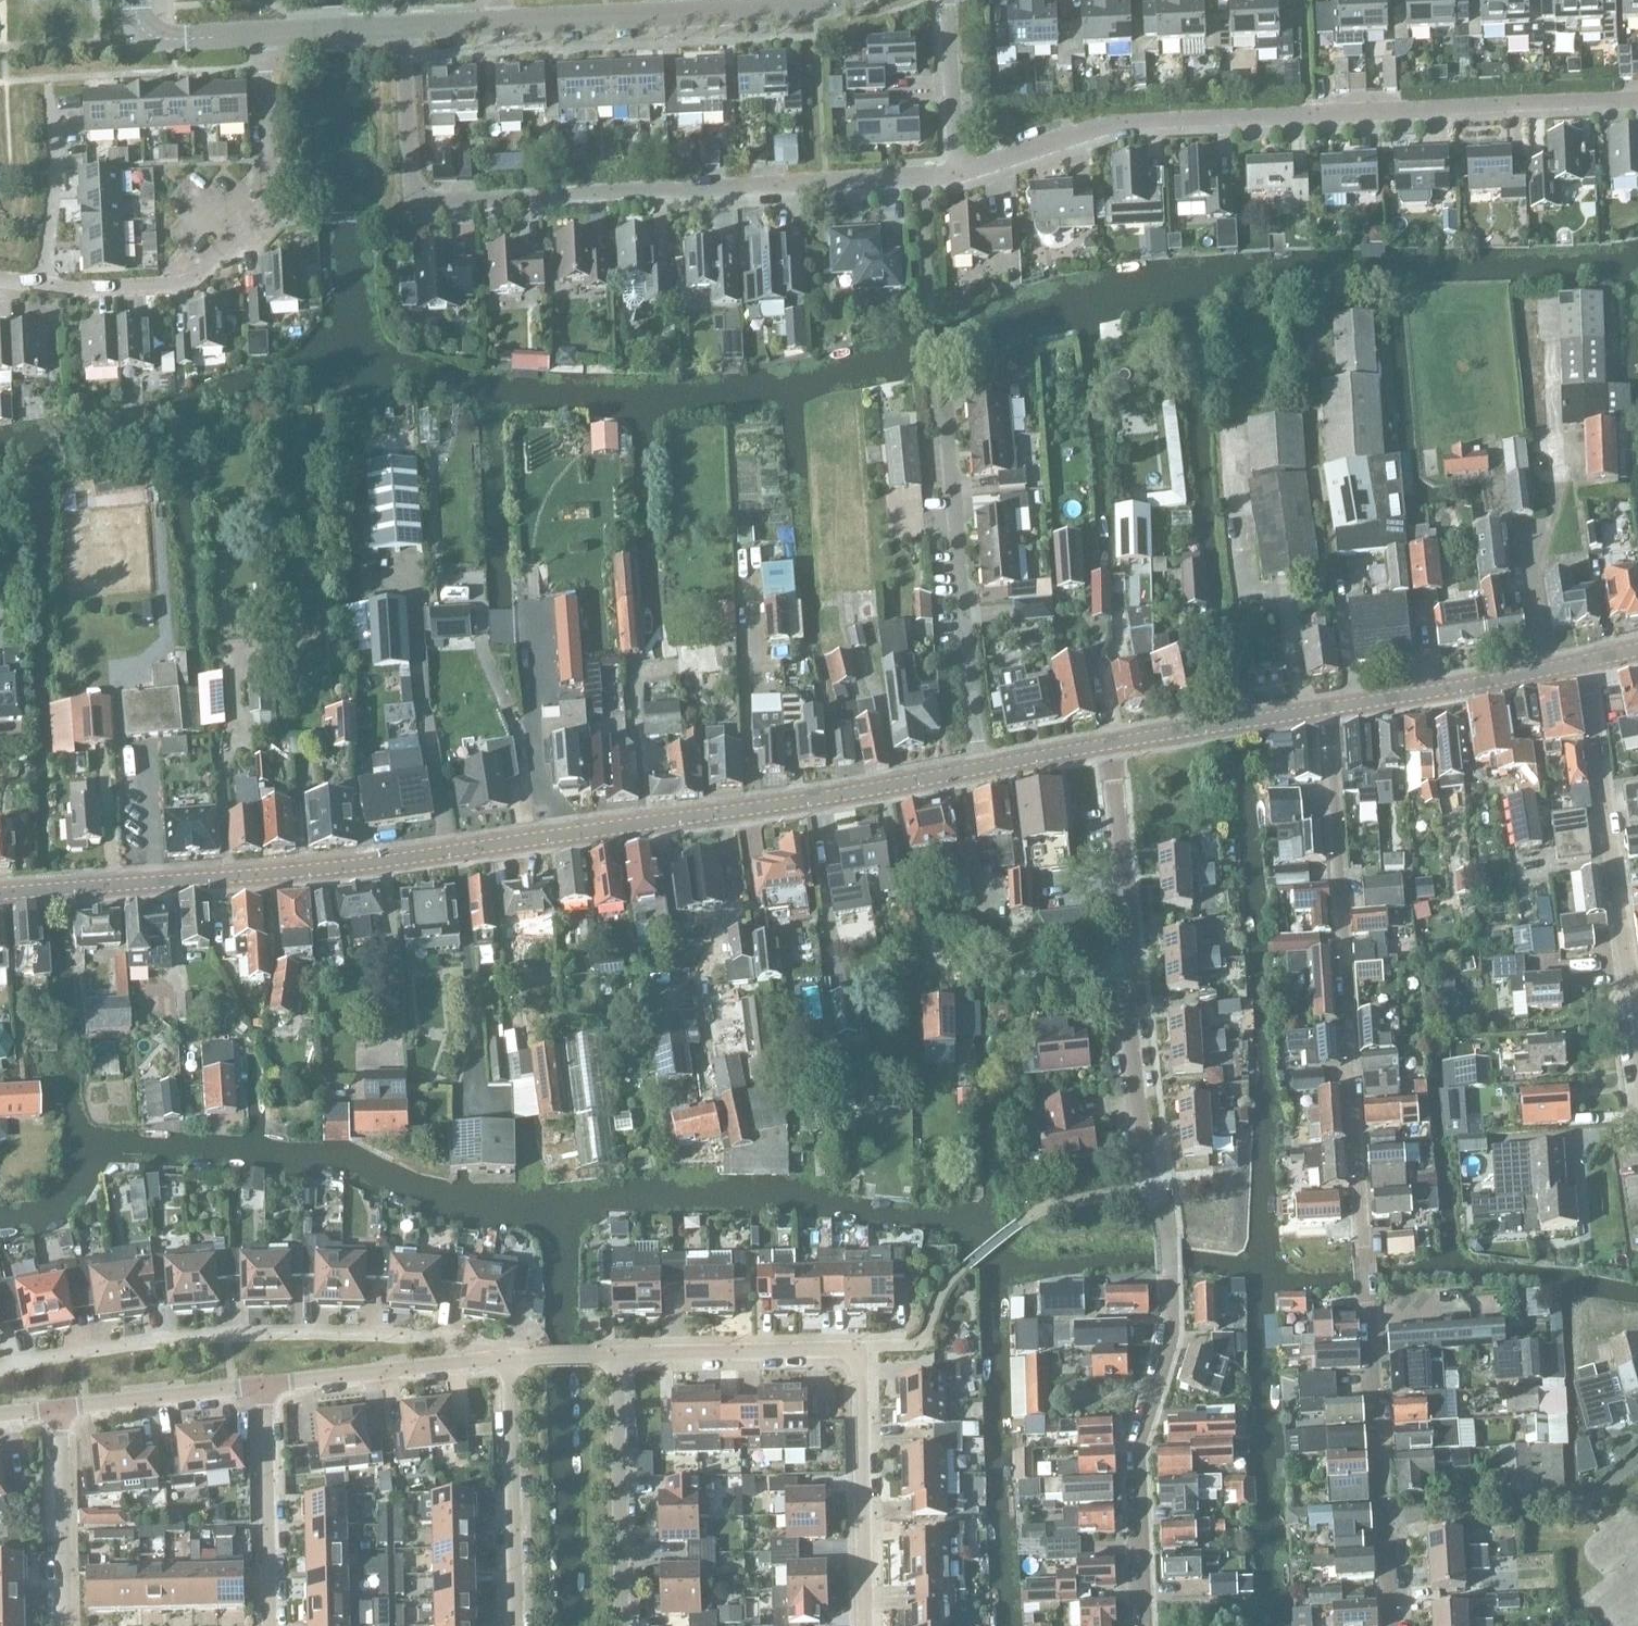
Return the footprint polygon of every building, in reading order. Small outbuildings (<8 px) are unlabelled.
[(1106,4),(1108,46),(1131,45),(1132,66),(1146,65),(1146,54),(1145,54),(1144,23),(1131,23),(1130,0),(1129,0),(1115,1),(1116,4),(1106,4)] [(1143,5),(1144,23),(1145,54),(1146,54),(1159,54),(1159,44),(1183,43),(1180,0),(1170,1),(1170,0),(1156,0),(1156,5),(1143,5)] [(1180,0),(1183,43),(1205,42),(1206,52),(1219,51),(1218,19),(1205,20),(1204,0),(1190,0),(1180,0)] [(1218,19),(1219,51),(1233,50),(1233,40),(1256,39),(1254,0),(1230,0),(1231,19),(1218,19)] [(1256,39),(1256,52),(1279,51),(1280,59),(1294,58),(1292,16),(1279,16),(1278,0),(1254,0),(1256,39)] [(1339,13),(1332,13),(1334,46),(1337,48),(1365,47),(1364,34),(1362,0),(1338,0),(1339,13)] [(1364,34),(1388,33),(1387,0),(1362,0),(1364,34)] [(1432,31),(1430,0),(1406,0),(1407,10),(1394,11),(1395,43),(1409,42),(1409,32),(1432,31)] [(1468,39),(1469,39),(1468,8),(1467,0),(1430,0),(1432,31),(1456,30),(1456,40),(1468,39)] [(1506,28),(1504,0),(1480,0),(1480,7),(1468,8),(1469,39),(1483,39),(1482,29),(1506,28)] [(1506,28),(1506,40),(1529,39),(1529,47),(1544,47),(1543,36),(1542,4),(1529,5),(1529,0),(1504,0),(1506,28)] [(1542,4),(1543,36),(1557,35),(1556,25),(1580,24),(1578,0),(1541,0),(1542,4)] [(1616,1),(1616,0),(1578,0),(1580,24),(1603,23),(1604,44),(1618,43),(1616,1)] [(1623,22),(1637,21),(1637,0),(1622,0),(1623,22)] [(1083,26),(1070,26),(1072,58),(1085,57),(1085,47),(1108,46),(1106,4),(1097,4),(1097,2),(1082,2),(1083,26)] [(1042,7),(1032,7),(1034,50),(1051,49),(1051,59),(1058,59),(1059,70),(1072,69),(1072,58),(1070,26),(1057,27),(1056,3),(1041,4),(1042,7)] [(998,61),(1011,61),(1014,61),(1017,58),(1016,51),(1034,50),(1032,7),(1023,8),(1023,5),(1008,6),(1009,29),(996,30),(998,61)] [(885,89),(884,75),(916,73),(914,38),(868,40),(869,54),(864,54),(865,66),(847,67),(848,91),(885,89)] [(1618,49),(1619,81),(1633,80),(1632,48),(1618,49)] [(761,61),(762,61),(763,101),(800,99),(799,70),(786,71),(786,54),(761,54),(761,61)] [(1382,60),(1384,92),(1398,91),(1396,59),(1382,60)] [(763,101),(762,61),(761,61),(738,62),(739,101),(763,101)] [(1335,62),(1336,94),(1350,93),(1349,61),(1335,62)] [(664,62),(637,63),(640,122),(651,122),(650,114),(648,114),(648,107),(666,107),(664,62)] [(637,63),(611,65),(613,109),(631,108),(631,115),(629,115),(629,123),(640,122),(637,63)] [(717,115),(722,113),(721,104),(727,104),(725,64),(701,65),(703,113),(704,113),(709,115),(717,115)] [(611,65),(584,66),(587,125),(598,124),(598,116),(596,117),(595,110),(613,109),(611,65)] [(701,65),(677,66),(678,88),(665,88),(667,118),(703,117),(703,113),(701,65)] [(545,66),(521,67),(523,113),(546,112),(546,122),(560,121),(559,93),(546,94),(545,66)] [(587,125),(584,66),(558,67),(560,112),(578,111),(579,117),(577,118),(577,125),(587,125)] [(523,113),(521,67),(497,68),(498,97),(485,97),(486,125),(523,123),(523,113)] [(477,69),(453,70),(455,117),(479,115),(477,69)] [(455,117),(453,70),(429,72),(431,130),(456,129),(455,117)] [(247,85),(215,86),(217,127),(249,126),(247,85)] [(215,86),(190,88),(192,128),(217,127),(215,86)] [(190,88),(165,89),(167,130),(192,128),(190,88)] [(165,89),(141,90),(143,131),(167,130),(165,89)] [(141,90),(116,91),(118,132),(143,131),(141,90)] [(118,132),(116,91),(84,93),(86,134),(118,132)] [(888,98),(856,99),(857,115),(858,114),(860,147),(875,146),(919,144),(919,126),(923,125),(922,116),(918,115),(918,111),(889,113),(888,98)] [(1609,133),(1612,182),(1637,181),(1637,132),(1609,133)] [(1583,135),(1549,137),(1550,164),(1530,165),(1532,209),(1562,208),(1561,183),(1583,182),(1584,188),(1596,188),(1595,155),(1586,155),(1585,154),(1584,154),(1583,135)] [(798,166),(800,138),(777,136),(775,164),(798,166)] [(705,141),(706,168),(720,168),(718,141),(705,141)] [(218,146),(208,147),(209,161),(219,160),(218,146)] [(219,160),(228,160),(227,146),(218,146),(219,160)] [(768,163),(767,147),(751,147),(752,163),(768,163)] [(1501,191),(1502,202),(1526,201),(1525,174),(1512,174),(1511,148),(1500,149),(1500,151),(1468,152),(1470,192),(1501,191)] [(168,149),(159,150),(160,163),(169,162),(168,149)] [(169,162),(179,162),(178,149),(168,149),(169,162)] [(119,151),(110,152),(110,166),(120,165),(119,151)] [(120,165),(129,165),(128,151),(119,151),(120,165)] [(1418,153),(1395,154),(1397,193),(1398,193),(1399,202),(1403,207),(1429,206),(1432,200),(1431,191),(1449,190),(1448,154),(1418,155),(1418,153)] [(1181,156),(1184,202),(1207,201),(1208,217),(1232,216),(1230,186),(1216,187),(1214,155),(1181,156)] [(1356,160),(1322,161),(1324,196),(1378,194),(1376,155),(1359,155),(1359,156),(1357,156),(1357,157),(1356,159),(1356,160)] [(501,158),(489,159),(490,175),(502,174),(501,158)] [(1105,203),(1106,221),(1144,219),(1144,227),(1164,226),(1162,190),(1148,191),(1147,158),(1114,160),(1116,202),(1105,203)] [(1293,191),(1294,204),(1309,204),(1308,174),(1294,175),(1293,159),(1247,161),(1248,193),(1293,191)] [(435,169),(436,182),(458,180),(457,168),(435,169)] [(80,173),(82,199),(122,197),(121,171),(80,173)] [(155,195),(154,186),(140,187),(141,196),(155,195)] [(1061,226),(1061,221),(1073,221),(1074,229),(1093,228),(1092,194),(1072,194),(1072,186),(1032,188),(1032,191),(1029,193),(1027,196),(1027,199),(1029,202),(1032,204),(1033,223),(1034,223),(1034,228),(1035,232),(1037,235),(1040,237),(1043,239),(1046,239),(1049,239),(1053,238),(1056,237),(1058,234),(1060,231),(1061,228),(1061,226)] [(141,196),(141,205),(155,204),(155,195),(141,196)] [(82,199),(83,223),(123,221),(122,197),(82,199)] [(951,214),(953,260),(988,258),(988,254),(1012,253),(1011,224),(987,225),(986,212),(980,212),(978,209),(970,209),(968,213),(951,214)] [(83,223),(84,248),(125,246),(123,221),(83,223)] [(879,230),(832,233),(832,237),(829,241),(829,247),(833,250),(834,274),(852,273),(853,290),(901,288),(899,253),(881,254),(879,230)] [(654,232),(618,234),(620,282),(623,282),(624,304),(630,310),(639,309),(646,303),(672,301),(671,274),(656,275),(654,232)] [(1166,232),(1151,233),(1151,242),(1167,241),(1166,232)] [(587,280),(587,289),(609,288),(608,260),(593,260),(592,235),(558,237),(561,282),(587,280)] [(157,244),(157,236),(143,236),(143,245),(157,244)] [(753,277),(745,278),(746,305),(785,303),(785,298),(805,297),(804,265),(789,266),(788,238),(751,240),(753,277)] [(735,255),(721,255),(720,242),(687,243),(689,289),(712,288),(713,304),(737,303),(735,255)] [(143,245),(144,254),(158,253),(157,244),(143,245)] [(125,246),(84,248),(85,274),(126,272),(125,246)] [(491,250),(491,265),(488,265),(489,279),(492,279),(493,294),(525,292),(524,287),(544,286),(543,258),(523,259),(522,249),(491,250)] [(455,307),(455,295),(472,294),(470,264),(453,265),(452,252),(419,254),(421,309),(455,307)] [(268,326),(267,305),(303,304),(301,261),(285,262),(283,256),(269,257),(268,262),(264,263),(266,294),(251,295),(252,327),(268,326)] [(1602,296),(1559,298),(1564,426),(1586,425),(1607,424),(1602,296)] [(192,351),(225,350),(222,304),(189,305),(191,338),(178,339),(179,365),(193,364),(192,351)] [(806,311),(789,312),(791,351),(808,350),(806,311)] [(1385,553),(1389,585),(1390,595),(1411,593),(1404,520),(1406,520),(1400,457),(1383,460),(1379,379),(1377,379),(1373,314),(1334,317),(1338,382),(1322,383),(1328,468),(1324,469),(1336,535),(1338,557),(1385,553)] [(130,317),(117,318),(120,370),(154,368),(152,322),(131,324),(130,317)] [(120,370),(117,318),(104,318),(104,325),(82,326),(85,372),(120,370)] [(21,322),(8,323),(10,376),(45,374),(43,328),(21,329),(21,322)] [(8,323),(0,324),(0,376),(10,376),(8,323)] [(969,403),(972,439),(1014,436),(1010,400),(1019,399),(1018,384),(991,386),(992,401),(969,403)] [(1302,418),(1249,421),(1252,474),(1253,474),(1253,482),(1285,478),(1285,473),(1305,471),(1302,418)] [(1607,424),(1586,425),(1588,480),(1618,480),(1616,423),(1607,424)] [(618,427),(605,428),(606,454),(619,453),(618,427)] [(886,436),(890,487),(920,484),(916,433),(886,436)] [(1014,436),(972,439),(975,476),(998,474),(999,489),(1027,486),(1025,471),(1017,471),(1014,436)] [(1533,516),(1529,477),(1525,444),(1504,447),(1512,518),(1533,516)] [(1443,457),(1445,476),(1489,471),(1487,452),(1471,454),(1470,447),(1451,449),(1452,456),(1443,457)] [(367,464),(375,552),(424,548),(417,460),(367,464)] [(145,474),(94,482),(96,496),(147,488),(145,474)] [(1305,475),(1285,478),(1253,482),(1249,483),(1263,578),(1319,569),(1305,475)] [(733,484),(737,505),(754,502),(750,481),(733,484)] [(978,514),(981,551),(1016,548),(1013,512),(1029,511),(1027,496),(1000,498),(1001,512),(978,514)] [(1149,509),(1116,510),(1118,564),(1125,563),(1126,577),(1126,610),(1152,609),(1150,509),(1149,509)] [(1186,528),(1186,512),(1168,512),(1168,528),(1186,528)] [(1474,528),(1480,580),(1511,576),(1504,524),(1474,528)] [(1430,535),(1407,537),(1409,550),(1410,549),(1414,593),(1442,590),(1438,546),(1431,547),(1430,535)] [(1055,538),(1058,590),(1084,588),(1081,536),(1055,538)] [(1016,548),(981,551),(984,588),(1007,586),(1009,600),(1036,598),(1035,583),(1019,584),(1016,548)] [(761,551),(761,565),(780,564),(780,551),(761,551)] [(638,602),(637,602),(633,559),(614,561),(622,656),(642,654),(638,602)] [(1183,566),(1184,608),(1206,606),(1201,565),(1183,566)] [(1606,589),(1611,623),(1614,623),(1614,618),(1626,616),(1627,621),(1637,619),(1637,570),(1605,575),(1607,589),(1606,589)] [(1546,577),(1554,627),(1576,624),(1577,628),(1599,625),(1594,589),(1572,592),(1569,574),(1546,577)] [(1481,587),(1490,641),(1525,636),(1519,598),(1503,601),(1500,584),(1481,587)] [(1363,588),(1364,598),(1390,595),(1389,585),(1363,588)] [(922,622),(923,595),(909,595),(908,622),(922,622)] [(1015,605),(1017,622),(1051,619),(1050,602),(1015,605)] [(371,605),(374,658),(375,670),(410,668),(406,603),(371,605)] [(736,629),(734,604),(719,605),(720,630),(736,629)] [(791,641),(788,604),(765,605),(768,643),(791,641)] [(1403,604),(1353,610),(1357,651),(1358,662),(1409,656),(1403,604)] [(1435,613),(1441,649),(1485,642),(1480,606),(1435,613)] [(471,609),(432,613),(435,636),(452,634),(452,638),(474,636),(471,609)] [(513,610),(489,611),(492,650),(515,649),(513,610)] [(269,641),(267,612),(253,613),(254,641),(269,641)] [(1303,640),(1308,677),(1339,672),(1333,635),(1327,636),(1325,621),(1313,623),(1316,638),(1303,640)] [(904,625),(879,628),(894,742),(895,750),(924,746),(922,734),(940,731),(935,697),(909,701),(904,661),(909,661),(904,625)] [(580,627),(558,629),(562,685),(584,684),(580,627)] [(848,631),(852,652),(866,649),(862,628),(848,631)] [(1136,666),(1115,669),(1114,677),(1120,708),(1129,706),(1132,710),(1140,708),(1142,704),(1151,702),(1143,665),(1151,663),(1150,659),(1153,658),(1153,630),(1131,634),(1130,637),(1136,666)] [(1180,697),(1183,700),(1191,698),(1193,694),(1196,694),(1188,653),(1170,656),(1167,638),(1154,641),(1155,659),(1152,660),(1155,677),(1162,676),(1166,698),(1176,697),(1180,697)] [(22,719),(18,651),(17,652),(17,661),(15,661),(15,665),(18,665),(18,673),(0,674),(0,720),(22,719)] [(826,659),(833,687),(856,681),(849,653),(826,659)] [(1053,665),(1064,722),(1095,716),(1084,659),(1053,665)] [(603,715),(599,663),(583,664),(587,716),(603,715)] [(123,695),(127,738),(183,733),(177,664),(152,666),(155,692),(123,695)] [(1247,672),(1250,691),(1249,691),(1250,692),(1289,686),(1285,666),(1247,672)] [(249,686),(253,686),(254,715),(274,714),(272,669),(248,670),(249,686)] [(1046,677),(1026,681),(1024,671),(998,675),(1008,729),(1055,720),(1049,684),(1048,684),(1046,677)] [(1637,679),(1633,676),(1625,678),(1622,682),(1620,683),(1628,722),(1618,724),(1623,744),(1637,741),(1637,679)] [(1545,731),(1546,743),(1547,745),(1544,745),(1546,758),(1562,755),(1560,744),(1584,741),(1576,691),(1573,688),(1539,693),(1545,731)] [(1535,694),(1512,697),(1517,730),(1530,729),(1532,745),(1546,743),(1545,731),(1541,731),(1540,727),(1535,694)] [(797,734),(800,769),(826,767),(823,730),(821,714),(807,715),(806,707),(795,698),(780,699),(782,713),(783,735),(797,734)] [(72,702),(75,746),(114,743),(111,700),(72,702)] [(861,742),(867,773),(889,769),(879,718),(877,718),(873,701),(847,707),(851,724),(855,743),(861,742)] [(1518,737),(1519,747),(1514,747),(1508,703),(1488,705),(1483,706),(1482,703),(1482,702),(1474,703),(1474,704),(1472,707),(1468,708),(1476,763),(1491,760),(1493,775),(1520,770),(1523,785),(1517,786),(1519,798),(1508,800),(1516,850),(1542,845),(1534,797),(1540,796),(1532,745),(1530,735),(1518,737)] [(680,703),(644,706),(646,738),(682,735),(680,703)] [(585,705),(561,707),(563,723),(544,724),(546,755),(552,755),(554,788),(560,788),(560,791),(563,794),(579,792),(581,790),(581,786),(587,786),(583,742),(588,741),(585,705)] [(357,749),(355,710),(333,711),(335,750),(357,749)] [(760,774),(785,772),(783,735),(782,713),(755,715),(756,726),(756,739),(754,740),(755,756),(759,756),(760,774)] [(1404,723),(1407,767),(1421,767),(1422,781),(1434,780),(1433,754),(1432,754),(1431,737),(1426,737),(1425,723),(1421,723),(1418,720),(1411,721),(1409,723),(1404,723)] [(1379,771),(1375,771),(1376,785),(1392,784),(1392,771),(1405,770),(1402,722),(1377,725),(1379,771)] [(1464,722),(1434,725),(1439,779),(1441,790),(1465,787),(1464,777),(1462,765),(1468,764),(1464,722)] [(1349,774),(1343,775),(1344,793),(1359,792),(1360,805),(1376,804),(1375,773),(1371,725),(1346,728),(1349,774)] [(830,729),(834,766),(855,763),(851,727),(830,729)] [(707,746),(706,746),(706,764),(710,763),(711,788),(743,787),(741,745),(725,745),(724,730),(707,731),(707,746)] [(1318,732),(1293,735),(1295,756),(1290,757),(1288,760),(1289,771),(1292,774),(1296,773),(1297,782),(1321,780),(1318,732)] [(701,734),(687,734),(688,749),(669,750),(671,779),(650,781),(652,802),(674,800),(698,798),(704,797),(701,734)] [(1284,785),(1283,763),(1280,764),(1278,736),(1251,738),(1254,787),(1284,785)] [(457,782),(461,808),(471,807),(472,813),(509,807),(504,775),(518,773),(513,741),(486,745),(489,761),(463,765),(465,780),(457,782)] [(603,790),(607,794),(608,803),(639,801),(636,757),(610,759),(609,744),(591,745),(592,767),(591,767),(593,796),(594,795),(598,791),(603,790)] [(1565,748),(1573,803),(1574,811),(1591,809),(1585,766),(1587,764),(1586,757),(1584,755),(1582,746),(1565,748)] [(390,756),(392,769),(401,824),(432,819),(421,752),(390,756)] [(83,756),(87,776),(99,774),(95,754),(83,756)] [(267,756),(256,757),(258,781),(258,784),(269,783),(267,756)] [(401,824),(392,769),(390,756),(373,759),(377,785),(363,787),(369,828),(401,824)] [(230,816),(232,853),(264,851),(258,784),(258,781),(236,783),(239,815),(230,816)] [(307,798),(311,849),(358,845),(354,798),(357,797),(357,794),(356,781),(344,782),(346,795),(307,798)] [(1420,788),(1425,807),(1440,803),(1435,784),(1420,788)] [(67,822),(69,848),(72,851),(88,850),(88,843),(102,842),(99,802),(88,803),(87,786),(71,787),(74,821),(67,822)] [(1041,873),(1071,869),(1062,786),(1017,791),(1027,872),(1040,870),(1041,873)] [(260,787),(265,849),(295,847),(291,804),(276,805),(275,793),(266,793),(265,787),(260,787)] [(1625,790),(1631,829),(1637,828),(1637,788),(1625,790)] [(974,796),(980,842),(982,856),(996,854),(1013,852),(1011,838),(1012,838),(1007,793),(974,796)] [(1268,796),(1272,828),(1303,826),(1299,793),(1268,796)] [(903,811),(912,852),(931,848),(934,860),(944,857),(941,846),(959,843),(950,805),(924,811),(923,806),(903,811)] [(1584,810),(1552,815),(1558,864),(1591,859),(1591,857),(1590,857),(1584,810)] [(166,814),(169,858),(220,854),(217,811),(166,814)] [(1278,829),(1279,843),(1292,842),(1293,863),(1327,860),(1324,825),(1278,829)] [(8,868),(8,866),(13,866),(10,827),(0,828),(0,869),(8,868)] [(882,829),(860,833),(867,878),(880,876),(882,890),(892,888),(882,829)] [(1625,840),(1626,847),(1628,848),(1629,858),(1637,857),(1637,831),(1626,833),(1626,838),(1625,840)] [(867,878),(860,833),(838,836),(843,869),(828,871),(832,898),(857,894),(855,880),(867,878)] [(765,913),(766,913),(791,910),(792,916),(810,913),(807,890),(812,889),(805,842),(783,845),(785,857),(767,859),(767,864),(756,866),(760,897),(763,896),(765,913)] [(625,852),(636,929),(657,926),(659,936),(671,934),(663,880),(658,880),(654,848),(625,852)] [(686,868),(673,869),(679,912),(725,906),(720,871),(722,870),(719,849),(698,852),(698,856),(685,858),(686,868)] [(1162,871),(1162,880),(1191,879),(1189,852),(1189,850),(1159,852),(1161,871),(1162,871)] [(596,910),(627,905),(620,854),(590,857),(596,910)] [(592,903),(588,858),(557,861),(562,906),(592,903)] [(1276,869),(1277,886),(1308,884),(1306,866),(1276,869)] [(1215,877),(1214,867),(1197,868),(1198,878),(1215,877)] [(1561,918),(1565,951),(1595,947),(1592,930),(1608,928),(1601,870),(1582,873),(1587,915),(1561,918)] [(952,874),(954,896),(972,894),(969,872),(952,874)] [(1456,874),(1458,896),(1473,895),(1470,873),(1456,874)] [(1009,876),(1012,915),(1033,914),(1031,875),(1009,876)] [(1198,878),(1199,888),(1216,887),(1215,877),(1198,878)] [(1363,881),(1365,911),(1405,909),(1402,878),(1363,881)] [(1191,879),(1162,880),(1163,890),(1162,890),(1163,909),(1193,907),(1193,906),(1191,879)] [(508,936),(541,933),(554,931),(553,915),(556,915),(554,883),(554,882),(552,882),(533,884),(533,882),(523,883),(523,885),(505,886),(503,886),(503,888),(506,919),(508,936)] [(470,886),(476,950),(498,948),(492,884),(470,886)] [(1294,888),(1296,910),(1312,909),(1313,934),(1331,933),(1328,886),(1294,888)] [(380,887),(335,893),(339,923),(353,921),(356,943),(373,941),(370,918),(384,916),(380,887)] [(422,892),(422,894),(403,895),(407,945),(440,942),(441,951),(460,949),(459,941),(460,940),(455,891),(434,893),(434,891),(433,891),(433,893),(424,893),(424,892),(422,892)] [(319,938),(316,939),(318,956),(329,955),(326,937),(327,934),(327,931),(339,929),(334,897),(332,897),(330,894),(323,895),(321,899),(313,900),(319,938)] [(310,896),(279,899),(283,940),(284,957),(315,954),(310,896)] [(1550,898),(1535,900),(1537,913),(1552,911),(1550,898)] [(248,901),(246,904),(234,904),(238,958),(249,957),(250,981),(271,979),(275,952),(274,938),(264,938),(262,903),(259,903),(256,901),(248,901)] [(208,951),(205,902),(179,904),(182,953),(196,952),(197,963),(211,962),(211,951),(208,951)] [(1431,917),(1427,904),(1414,908),(1417,921),(1431,917)] [(125,910),(125,913),(124,913),(124,916),(128,971),(156,969),(156,971),(168,970),(166,944),(164,918),(165,918),(165,910),(151,911),(151,907),(148,907),(148,911),(142,911),(142,908),(125,910)] [(39,909),(11,911),(14,973),(34,972),(35,977),(50,976),(48,948),(41,949),(39,909)] [(1038,915),(1060,957),(1099,953),(1093,909),(1038,915)] [(1354,944),(1355,968),(1375,966),(1375,964),(1387,964),(1387,948),(1385,948),(1384,933),(1388,933),(1386,911),(1353,913),(1352,913),(1353,935),(1370,934),(1371,943),(1354,944)] [(73,916),(76,952),(96,951),(96,948),(120,946),(119,939),(120,939),(118,913),(99,914),(99,913),(92,914),(92,915),(73,916)] [(753,960),(749,930),(729,933),(733,963),(753,960)] [(1556,951),(1553,930),(1531,933),(1534,954),(1556,951)] [(1167,954),(1168,963),(1196,961),(1194,934),(1195,934),(1195,933),(1165,935),(1166,954),(1167,954)] [(777,935),(769,936),(753,938),(758,982),(782,979),(777,935)] [(1315,938),(1274,941),(1275,954),(1316,951),(1315,938)] [(1220,960),(1219,950),(1202,951),(1203,961),(1220,960)] [(1287,954),(1288,976),(1296,975),(1305,975),(1307,993),(1311,993),(1313,1023),(1338,1021),(1333,952),(1309,953),(1287,954)] [(115,1001),(83,1003),(85,1035),(130,1032),(125,957),(112,958),(115,1001)] [(1524,958),(1494,960),(1495,982),(1510,982),(1511,995),(1526,994),(1528,1010),(1562,1008),(1560,977),(1526,979),(1524,958)] [(1203,961),(1204,971),(1221,970),(1220,960),(1203,961)] [(1196,961),(1168,963),(1168,973),(1167,973),(1168,992),(1198,990),(1198,988),(1198,989),(1196,961)] [(271,1014),(293,1017),(300,967),(278,964),(271,1014)] [(705,967),(710,996),(725,993),(722,978),(725,978),(722,964),(705,967)] [(1375,966),(1355,968),(1356,981),(1383,979),(1383,966),(1375,966)] [(597,978),(597,998),(610,997),(610,977),(597,978)] [(1455,983),(1438,984),(1441,1015),(1458,1013),(1455,983)] [(851,993),(832,995),(838,1038),(857,1036),(851,993)] [(155,1033),(186,1032),(185,995),(154,996),(155,1033)] [(955,1001),(923,1003),(925,1047),(926,1047),(927,1065),(957,1064),(956,1046),(957,1046),(957,1038),(955,1001)] [(1078,1002),(1079,1012),(1090,1012),(1089,1001),(1078,1002)] [(1215,1004),(1216,1018),(1248,1016),(1247,1002),(1215,1004)] [(692,1078),(688,1046),(699,1044),(695,1012),(651,1018),(660,1082),(692,1078)] [(1398,1013),(1359,1015),(1361,1055),(1391,1053),(1398,1052),(1397,1039),(1400,1039),(1398,1013)] [(1225,1032),(1201,1034),(1200,1017),(1200,1016),(1170,1018),(1171,1036),(1172,1036),(1173,1046),(1226,1043),(1225,1032)] [(1086,1032),(1048,1036),(1046,1021),(1033,1023),(1034,1039),(1038,1039),(1042,1073),(1090,1068),(1086,1032)] [(1341,1066),(1338,1031),(1288,1035),(1290,1055),(1311,1053),(1312,1068),(1341,1066)] [(564,1038),(565,1047),(575,1117),(581,1169),(615,1165),(609,1113),(610,1113),(600,1034),(564,1038)] [(1529,1057),(1515,1058),(1516,1077),(1542,1075),(1541,1069),(1566,1068),(1564,1038),(1528,1041),(1529,1057)] [(232,1043),(201,1045),(205,1114),(236,1112),(233,1071),(232,1043)] [(1226,1043),(1173,1046),(1173,1056),(1174,1075),(1204,1073),(1203,1071),(1202,1051),(1209,1050),(1209,1054),(1226,1053),(1226,1043)] [(565,1047),(531,1051),(540,1122),(575,1117),(565,1047)] [(1424,1052),(1406,1053),(1408,1076),(1426,1075),(1424,1052)] [(1397,1054),(1361,1056),(1365,1098),(1400,1095),(1397,1054)] [(85,1059),(83,1080),(112,1082),(114,1061),(85,1059)] [(721,1099),(732,1150),(754,1145),(751,1135),(787,1128),(778,1086),(746,1093),(739,1059),(712,1064),(720,1099),(721,1099)] [(1462,1061),(1464,1089),(1485,1088),(1492,1087),(1491,1059),(1462,1061)] [(1294,1073),(1295,1093),(1323,1091),(1322,1072),(1294,1073)] [(407,1074),(366,1074),(366,1105),(407,1104),(407,1074)] [(176,1083),(146,1086),(148,1107),(163,1106),(164,1120),(179,1118),(176,1083)] [(39,1118),(38,1088),(0,1090),(0,1120),(39,1118)] [(1309,1127),(1310,1142),(1346,1140),(1343,1090),(1318,1092),(1319,1109),(1315,1109),(1315,1111),(1311,1112),(1312,1127),(1309,1127)] [(1465,1090),(1440,1092),(1447,1140),(1458,1139),(1468,1138),(1465,1090)] [(1522,1099),(1523,1117),(1534,1117),(1534,1125),(1557,1124),(1556,1115),(1569,1114),(1568,1090),(1533,1093),(1534,1098),(1522,1099)] [(1493,1094),(1494,1116),(1523,1115),(1522,1093),(1493,1094)] [(1182,1119),(1182,1129),(1235,1125),(1234,1115),(1210,1117),(1209,1100),(1210,1098),(1180,1100),(1181,1119),(1182,1119)] [(1365,1103),(1366,1126),(1402,1123),(1402,1127),(1419,1126),(1416,1099),(1365,1103)] [(1040,1131),(1045,1164),(1097,1156),(1092,1122),(1079,1124),(1075,1100),(1046,1105),(1050,1129),(1040,1131)] [(366,1105),(356,1105),(357,1136),(408,1135),(407,1104),(366,1105)] [(679,1147),(721,1137),(715,1105),(672,1115),(679,1147)] [(1235,1125),(1182,1129),(1183,1138),(1182,1138),(1183,1157),(1213,1155),(1213,1154),(1212,1137),(1236,1135),(1235,1125)] [(451,1127),(452,1172),(515,1171),(514,1126),(451,1127)] [(1488,1152),(1486,1136),(1468,1138),(1458,1139),(1459,1154),(1488,1152)] [(1539,1199),(1540,1214),(1541,1231),(1578,1229),(1575,1195),(1566,1196),(1563,1143),(1493,1149),(1496,1202),(1489,1203),(1489,1194),(1472,1196),(1472,1205),(1473,1219),(1525,1215),(1523,1200),(1539,1199)] [(1368,1150),(1371,1192),(1407,1189),(1404,1147),(1368,1150)] [(1319,1171),(1320,1189),(1349,1187),(1347,1148),(1304,1151),(1305,1172),(1319,1171)] [(1213,1178),(1229,1177),(1228,1165),(1212,1166),(1213,1178)] [(1416,1174),(1418,1187),(1436,1185),(1434,1172),(1416,1174)] [(172,1207),(167,1181),(150,1184),(156,1211),(172,1207)] [(144,1184),(131,1185),(134,1211),(147,1210),(144,1184)] [(1428,1203),(1427,1192),(1375,1196),(1375,1203),(1372,1206),(1373,1215),(1376,1217),(1376,1218),(1391,1217),(1391,1225),(1402,1224),(1401,1216),(1412,1216),(1411,1205),(1428,1203)] [(1296,1197),(1298,1223),(1341,1220),(1339,1194),(1296,1197)] [(1387,1235),(1388,1257),(1415,1255),(1413,1233),(1387,1235)] [(305,1237),(304,1249),(304,1277),(318,1277),(317,1303),(321,1303),(321,1306),(338,1307),(341,1307),(342,1250),(342,1246),(328,1245),(328,1242),(325,1238),(305,1237)] [(304,1249),(288,1250),(288,1246),(266,1247),(267,1260),(268,1307),(270,1307),(287,1307),(287,1303),(291,1303),(291,1277),(304,1277),(304,1249)] [(114,1258),(116,1272),(123,1319),(126,1319),(125,1318),(142,1316),(142,1312),(146,1312),(145,1307),(158,1306),(156,1285),(153,1257),(151,1247),(114,1253),(114,1258)] [(230,1279),(228,1251),(213,1252),(212,1247),(190,1249),(190,1251),(191,1263),(195,1311),(198,1311),(214,1309),(214,1306),(218,1305),(216,1280),(230,1279)] [(268,1307),(267,1260),(266,1247),(243,1247),(243,1251),(228,1251),(230,1279),(244,1279),(244,1304),(248,1304),(248,1307),(265,1307),(268,1307)] [(380,1251),(342,1250),(341,1307),(343,1307),(360,1308),(360,1304),(364,1304),(365,1279),(379,1279),(380,1251)] [(891,1267),(869,1267),(870,1311),(879,1311),(879,1315),(892,1314),(892,1310),(893,1310),(893,1278),(906,1277),(905,1250),(891,1250),(891,1267)] [(195,1311),(191,1263),(190,1251),(168,1253),(168,1256),(153,1257),(156,1285),(169,1284),(171,1309),(175,1309),(176,1312),(195,1311)] [(396,1252),(380,1251),(379,1279),(392,1280),(390,1305),(394,1306),(394,1309),(411,1311),(413,1311),(417,1264),(395,1262),(396,1252)] [(818,1269),(796,1269),(797,1313),(806,1312),(806,1316),(819,1316),(819,1312),(820,1312),(820,1301),(833,1300),(832,1251),(818,1252),(818,1269)] [(832,1251),(833,1300),(846,1300),(846,1311),(848,1311),(848,1315),(861,1315),(861,1311),(870,1311),(869,1267),(847,1268),(846,1251),(832,1251)] [(600,1253),(600,1257),(601,1284),(614,1284),(614,1317),(616,1317),(616,1321),(629,1320),(629,1316),(638,1316),(637,1273),(636,1256),(636,1252),(600,1253)] [(797,1313),(796,1269),(796,1252),(759,1253),(760,1281),(773,1280),(773,1313),(775,1313),(775,1317),(788,1317),(788,1313),(797,1313)] [(746,1253),(732,1254),(709,1254),(711,1314),(720,1314),(720,1318),(733,1318),(733,1314),(734,1314),(734,1281),(747,1281),(746,1253)] [(709,1254),(687,1255),(673,1255),(674,1283),(687,1283),(687,1315),(689,1315),(689,1319),(702,1319),(702,1315),(711,1314),(709,1254)] [(636,1256),(637,1273),(638,1316),(647,1316),(647,1320),(660,1320),(660,1316),(661,1316),(661,1283),(674,1283),(673,1255),(636,1256)] [(456,1257),(440,1256),(439,1266),(417,1264),(413,1311),(416,1311),(433,1313),(433,1309),(437,1309),(439,1284),(453,1285),(456,1257)] [(472,1260),(456,1257),(453,1285),(467,1287),(463,1312),(467,1313),(467,1316),(483,1319),(486,1319),(492,1272),(471,1269),(472,1260)] [(114,1258),(77,1263),(82,1295),(96,1293),(99,1318),(103,1318),(104,1321),(120,1319),(123,1319),(116,1272),(114,1258)] [(526,1295),(530,1268),(517,1266),(518,1262),(494,1259),(492,1272),(486,1319),(488,1320),(488,1319),(505,1322),(505,1318),(509,1319),(513,1294),(526,1295)] [(82,1295),(77,1263),(39,1271),(42,1285),(51,1331),(54,1331),(54,1330),(70,1327),(69,1324),(73,1323),(69,1298),(82,1295)] [(28,1277),(3,1282),(9,1309),(22,1307),(27,1332),(31,1331),(32,1334),(48,1331),(48,1332),(51,1331),(42,1285),(30,1287),(28,1277)] [(1245,1281),(1231,1281),(1231,1296),(1245,1296),(1245,1281)] [(0,1283),(0,1312),(9,1309),(3,1282),(0,1283)] [(1148,1287),(1040,1290),(1041,1317),(1085,1315),(1084,1302),(1106,1302),(1107,1315),(1149,1314),(1148,1302),(1150,1300),(1149,1294),(1148,1291),(1148,1287)] [(1195,1296),(1193,1298),(1193,1304),(1196,1306),(1196,1330),(1219,1330),(1219,1318),(1229,1317),(1229,1290),(1195,1291),(1195,1296)] [(1306,1314),(1305,1295),(1278,1296),(1279,1315),(1306,1314)] [(1012,1311),(1011,1322),(1025,1322),(1025,1311),(1012,1311)] [(1359,1344),(1358,1319),(1331,1321),(1331,1314),(1313,1315),(1315,1339),(1302,1339),(1303,1348),(1315,1347),(1315,1346),(1359,1344)] [(1389,1328),(1390,1354),(1506,1347),(1505,1321),(1389,1328)] [(1093,1326),(1076,1327),(1076,1351),(1094,1351),(1127,1349),(1126,1325),(1093,1326)] [(1291,1349),(1294,1331),(1284,1329),(1281,1348),(1291,1349)] [(1180,1385),(1203,1392),(1220,1397),(1230,1363),(1234,1364),(1233,1335),(1212,1335),(1212,1357),(1190,1351),(1180,1385)] [(1610,1347),(1618,1374),(1637,1369),(1637,1339),(1610,1347)] [(1038,1354),(1037,1341),(1017,1341),(1017,1354),(1038,1354)] [(1361,1368),(1359,1345),(1301,1349),(1302,1360),(1315,1359),(1316,1371),(1325,1370),(1361,1368)] [(1542,1346),(1494,1349),(1497,1384),(1544,1381),(1542,1346)] [(1092,1353),(1093,1358),(1081,1358),(1082,1369),(1093,1369),(1093,1380),(1128,1378),(1127,1351),(1092,1353)] [(1393,1396),(1425,1394),(1445,1392),(1443,1355),(1426,1357),(1391,1359),(1393,1396)] [(1048,1359),(1026,1359),(1028,1418),(1050,1417),(1048,1359)] [(901,1394),(901,1403),(945,1402),(944,1380),(961,1380),(961,1365),(933,1366),(933,1379),(901,1380),(901,1381),(897,1381),(897,1394),(901,1394)] [(1594,1368),(1579,1373),(1582,1384),(1597,1380),(1594,1368)] [(1576,1386),(1589,1433),(1612,1427),(1606,1406),(1625,1401),(1625,1402),(1626,1402),(1633,1427),(1637,1426),(1637,1369),(1618,1374),(1597,1380),(1582,1384),(1576,1386)] [(1364,1424),(1363,1400),(1338,1402),(1336,1374),(1299,1376),(1301,1403),(1302,1416),(1325,1415),(1326,1426),(1364,1424)] [(760,1404),(740,1404),(741,1438),(748,1437),(748,1452),(785,1451),(784,1434),(783,1391),(774,1391),(774,1387),(761,1388),(761,1392),(760,1392),(760,1404)] [(783,1391),(784,1434),(785,1451),(821,1451),(820,1423),(807,1423),(807,1390),(805,1391),(805,1387),(792,1387),(792,1391),(783,1391)] [(662,1454),(676,1454),(698,1453),(697,1393),(688,1393),(688,1389),(675,1390),(675,1394),(674,1394),(674,1426),(661,1426),(662,1454)] [(706,1393),(697,1393),(698,1453),(735,1453),(735,1438),(741,1438),(740,1404),(721,1405),(721,1392),(719,1393),(719,1389),(706,1389),(706,1393)] [(1506,1391),(1507,1411),(1539,1409),(1538,1389),(1506,1391)] [(1445,1392),(1425,1394),(1426,1400),(1394,1402),(1395,1425),(1431,1423),(1447,1422),(1445,1392)] [(429,1403),(427,1403),(432,1450),(454,1447),(455,1457),(470,1455),(466,1428),(454,1429),(451,1404),(447,1405),(446,1401),(429,1403)] [(934,1426),(935,1439),(962,1438),(962,1424),(945,1425),(945,1402),(901,1403),(901,1412),(898,1412),(898,1425),(902,1425),(902,1427),(934,1426)] [(424,1403),(424,1404),(408,1405),(408,1409),(404,1410),(407,1435),(394,1436),(397,1464),(420,1461),(419,1451),(432,1450),(427,1403),(424,1403)] [(341,1413),(347,1460),(348,1469),(384,1465),(381,1438),(368,1439),(365,1414),(361,1414),(361,1411),(344,1413),(344,1412),(341,1413)] [(348,1469),(347,1460),(341,1413),(339,1413),(322,1415),(323,1419),(318,1419),(321,1444),(308,1446),(311,1473),(348,1469)] [(1169,1420),(1170,1444),(1236,1442),(1235,1418),(1169,1420)] [(1531,1446),(1557,1445),(1557,1433),(1548,1434),(1547,1418),(1524,1419),(1525,1447),(1531,1446)] [(1113,1432),(1113,1420),(1078,1422),(1061,1423),(1061,1435),(1078,1434),(1079,1448),(1114,1447),(1114,1443),(1116,1441),(1116,1434),(1113,1432)] [(1458,1421),(1447,1422),(1431,1423),(1431,1428),(1395,1430),(1397,1454),(1461,1449),(1460,1439),(1459,1421),(1458,1421)] [(205,1428),(202,1428),(207,1475),(229,1473),(230,1483),(245,1481),(242,1453),(229,1455),(226,1430),(222,1430),(221,1427),(205,1428)] [(207,1475),(202,1428),(183,1431),(183,1435),(179,1435),(182,1460),(169,1462),(172,1489),(195,1487),(194,1477),(207,1475)] [(1329,1454),(1366,1452),(1365,1428),(1327,1430),(1307,1431),(1303,1430),(1304,1456),(1329,1454)] [(116,1438),(123,1495),(159,1491),(155,1454),(142,1455),(140,1439),(136,1440),(136,1436),(119,1438),(116,1438)] [(123,1495),(116,1438),(114,1438),(114,1439),(97,1441),(98,1444),(94,1445),(96,1470),(84,1471),(87,1499),(123,1495)] [(903,1467),(903,1476),(946,1475),(946,1453),(963,1453),(962,1438),(935,1439),(935,1452),(902,1453),(902,1454),(899,1454),(899,1467),(903,1467)] [(1234,1465),(1233,1442),(1191,1444),(1191,1448),(1159,1449),(1160,1465),(1158,1470),(1160,1474),(1160,1480),(1193,1479),(1193,1469),(1202,1469),(1202,1466),(1234,1465)] [(1588,1442),(1578,1445),(1579,1475),(1596,1470),(1588,1442)] [(1500,1448),(1503,1496),(1533,1494),(1531,1446),(1525,1447),(1500,1448)] [(1066,1479),(1067,1479),(1115,1477),(1114,1452),(1079,1453),(1079,1455),(1065,1456),(1066,1479)] [(1424,1479),(1435,1478),(1435,1465),(1452,1464),(1451,1452),(1397,1456),(1398,1480),(1399,1480),(1400,1495),(1425,1494),(1424,1479)] [(1327,1457),(1329,1504),(1369,1502),(1366,1454),(1327,1457)] [(2,1514),(7,1508),(19,1507),(16,1479),(3,1480),(1,1455),(0,1455),(0,1514),(2,1514)] [(1017,1479),(1017,1481),(1032,1481),(1032,1461),(1017,1461),(1017,1479)] [(390,1473),(379,1475),(381,1495),(393,1493),(390,1473)] [(742,1476),(743,1504),(778,1503),(778,1495),(763,1495),(762,1475),(742,1476)] [(947,1498),(946,1475),(903,1476),(903,1485),(899,1485),(900,1498),(903,1498),(903,1500),(913,1500),(914,1519),(949,1519),(948,1512),(964,1512),(964,1497),(947,1498)] [(1066,1495),(1067,1505),(1114,1503),(1113,1498),(1116,1493),(1113,1488),(1113,1478),(1045,1481),(1046,1496),(1066,1495)] [(787,1494),(787,1516),(826,1516),(826,1512),(825,1512),(825,1492),(798,1492),(798,1479),(770,1480),(770,1494),(787,1494)] [(1222,1493),(1221,1479),(1160,1481),(1161,1491),(1159,1493),(1160,1500),(1161,1502),(1161,1506),(1172,1505),(1173,1519),(1199,1518),(1198,1494),(1222,1493)] [(710,1518),(709,1496),(715,1496),(714,1481),(668,1483),(668,1496),(660,1496),(660,1516),(660,1519),(699,1518),(710,1518)] [(435,1498),(435,1524),(473,1523),(473,1517),(478,1517),(478,1497),(435,1498)] [(303,1521),(308,1521),(308,1527),(347,1526),(357,1526),(357,1500),(303,1501),(303,1521)] [(394,1525),(403,1525),(402,1505),(394,1505),(394,1525)] [(379,1526),(387,1525),(387,1506),(378,1506),(379,1526)] [(743,1506),(728,1506),(728,1518),(744,1517),(743,1506)] [(120,1507),(79,1509),(79,1527),(120,1525),(120,1507)] [(1359,1532),(1371,1531),(1370,1507),(1309,1511),(1310,1531),(1334,1529),(1334,1533),(1344,1533),(1344,1539),(1335,1540),(1336,1555),(1363,1554),(1363,1539),(1359,1539),(1359,1532)] [(1056,1536),(1080,1535),(1115,1534),(1115,1525),(1117,1521),(1117,1515),(1114,1512),(1114,1509),(1079,1510),(1079,1511),(1065,1511),(1066,1523),(1055,1524),(1056,1536)] [(771,1539),(771,1553),(799,1553),(799,1540),(826,1539),(825,1519),(826,1519),(826,1516),(787,1516),(787,1538),(771,1539)] [(688,1542),(688,1555),(716,1554),(716,1540),(699,1540),(699,1518),(660,1519),(660,1522),(661,1543),(688,1542)] [(435,1524),(436,1550),(474,1549),(473,1523),(435,1524)] [(1197,1533),(1210,1533),(1225,1532),(1225,1523),(1162,1525),(1162,1534),(1161,1536),(1161,1543),(1163,1545),(1163,1549),(1197,1548),(1197,1533)] [(165,1525),(165,1533),(185,1533),(185,1524),(165,1525)] [(165,1525),(140,1525),(140,1540),(166,1539),(165,1533),(165,1525)] [(387,1525),(379,1526),(379,1545),(388,1545),(387,1525)] [(403,1525),(394,1525),(394,1545),(403,1545),(403,1525)] [(905,1553),(905,1562),(948,1561),(948,1539),(965,1539),(964,1525),(937,1525),(937,1538),(904,1539),(904,1540),(900,1540),(901,1553),(905,1553)] [(308,1527),(309,1552),(347,1552),(347,1526),(308,1527)] [(236,1530),(216,1530),(217,1544),(232,1544),(234,1538),(236,1538),(236,1530)] [(115,1541),(115,1532),(95,1533),(95,1541),(115,1541)] [(115,1532),(115,1541),(134,1541),(134,1532),(115,1532)] [(1428,1535),(1430,1563),(1464,1561),(1462,1532),(1428,1535)] [(1080,1539),(1046,1541),(1047,1564),(1081,1562),(1080,1539)] [(218,1609),(217,1571),(217,1563),(201,1563),(200,1543),(191,1544),(192,1572),(193,1610),(218,1609)] [(1473,1560),(1487,1559),(1486,1547),(1472,1548),(1473,1560)] [(436,1550),(436,1575),(475,1575),(474,1549),(436,1550)] [(309,1552),(309,1578),(348,1577),(347,1552),(309,1552)] [(788,1567),(789,1589),(828,1589),(828,1585),(827,1585),(827,1565),(800,1566),(799,1553),(771,1553),(772,1567),(788,1567)] [(655,1589),(655,1592),(700,1591),(700,1569),(716,1569),(716,1554),(688,1555),(688,1568),(662,1569),(662,1571),(655,1571),(655,1589)] [(1202,1579),(1202,1566),(1219,1565),(1218,1554),(1163,1556),(1164,1580),(1202,1579)] [(1373,1555),(1312,1559),(1313,1570),(1337,1569),(1337,1581),(1374,1579),(1373,1555)] [(1559,1555),(1522,1557),(1518,1557),(1517,1557),(1518,1575),(1538,1574),(1539,1593),(1561,1592),(1559,1555)] [(395,1576),(404,1576),(403,1556),(395,1556),(395,1576)] [(380,1577),(389,1576),(388,1557),(379,1557),(380,1577)] [(1487,1559),(1473,1560),(1473,1572),(1488,1571),(1487,1559)] [(24,1586),(23,1580),(29,1580),(28,1560),(0,1560),(0,1586),(24,1586)] [(217,1563),(217,1571),(218,1609),(244,1609),(243,1560),(217,1560),(217,1563)] [(948,1561),(905,1562),(905,1571),(901,1571),(901,1585),(905,1584),(905,1586),(918,1586),(918,1599),(966,1598),(966,1583),(949,1584),(948,1561)] [(1464,1561),(1430,1563),(1432,1591),(1466,1589),(1464,1561)] [(1056,1580),(1027,1582),(1028,1606),(1077,1605),(1077,1590),(1114,1588),(1113,1562),(1078,1563),(1079,1573),(1056,1574),(1056,1580)] [(166,1572),(141,1573),(142,1611),(167,1611),(166,1572)] [(192,1572),(166,1572),(167,1611),(193,1610),(192,1572)] [(141,1573),(115,1574),(116,1612),(142,1611),(141,1573)] [(89,1574),(90,1612),(116,1612),(115,1574),(89,1574)] [(436,1575),(437,1601),(475,1600),(475,1575),(436,1575)] [(389,1576),(380,1577),(380,1596),(389,1596),(389,1576)] [(404,1576),(395,1576),(396,1596),(404,1596),(404,1576)] [(310,1604),(360,1603),(359,1577),(348,1577),(309,1578),(310,1604)] [(1236,1578),(1212,1579),(1213,1597),(1237,1596),(1236,1578)] [(24,1611),(24,1586),(0,1586),(0,1612),(24,1611)] [(773,1625),(781,1625),(801,1625),(801,1613),(828,1612),(827,1592),(828,1592),(828,1589),(789,1589),(789,1611),(773,1612),(773,1625)] [(700,1591),(655,1592),(655,1596),(656,1596),(656,1614),(663,1614),(663,1616),(690,1615),(690,1625),(718,1625),(717,1613),(709,1613),(709,1612),(712,1609),(711,1591),(700,1591)] [(1310,1593),(1310,1608),(1343,1606),(1342,1591),(1310,1593)] [(1497,1596),(1498,1610),(1519,1609),(1518,1595),(1497,1596)] [(1164,1625),(1191,1625),(1190,1596),(1163,1597),(1164,1625)] [(918,1599),(918,1612),(906,1612),(906,1613),(899,1614),(899,1625),(964,1625),(963,1612),(966,1612),(966,1598),(918,1599)] [(437,1625),(474,1625),(476,1625),(475,1600),(437,1601),(437,1625)] [(1116,1602),(1080,1603),(1081,1620),(1081,1625),(1117,1625),(1116,1602)] [(310,1623),(310,1625),(361,1625),(360,1603),(310,1604),(304,1604),(304,1623),(310,1623)] [(301,1624),(300,1604),(286,1605),(287,1625),(301,1624)] [(1336,1625),(1377,1625),(1376,1606),(1335,1608),(1336,1625)] [(1493,1621),(1468,1623),(1467,1606),(1433,1609),(1434,1625),(1493,1625),(1493,1621)] [(389,1607),(380,1607),(381,1625),(390,1625),(389,1607)] [(405,1607),(396,1607),(396,1625),(405,1625),(405,1607)] [(1296,1610),(1297,1625),(1313,1625),(1312,1609),(1296,1610)] [(741,1610),(718,1611),(719,1625),(741,1625),(741,1610)] [(24,1611),(0,1612),(0,1625),(24,1625),(24,1611)]
